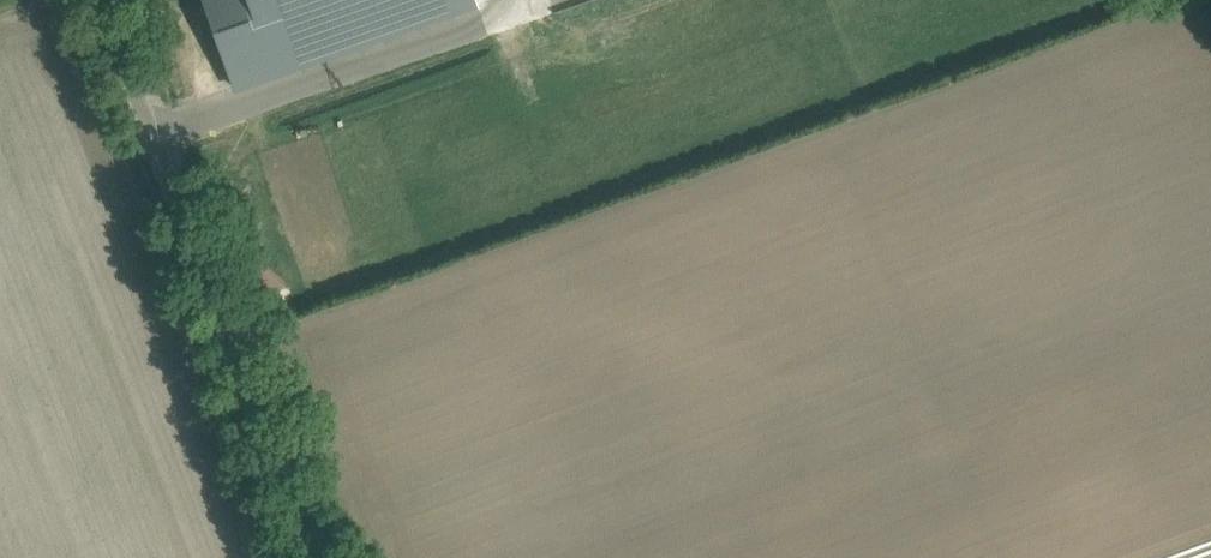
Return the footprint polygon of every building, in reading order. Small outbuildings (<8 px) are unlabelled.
[(237,86),(478,2),(477,0),(206,0),(237,86)]
